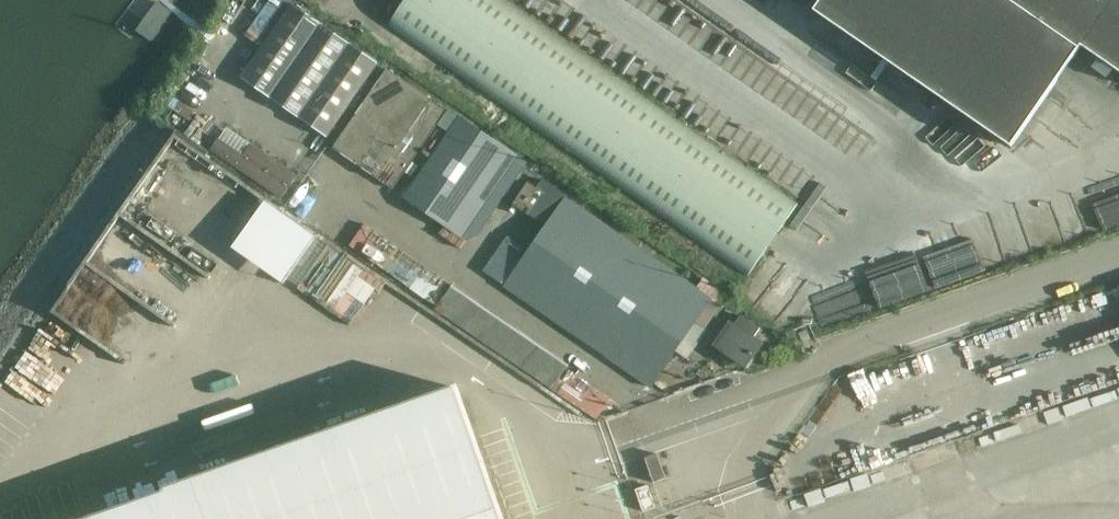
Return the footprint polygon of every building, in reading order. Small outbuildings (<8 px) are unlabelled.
[(748,277),(799,204),(508,0),(406,0),(388,25),(748,277)] [(815,12),(1012,148),(1082,47),(1118,73),(1118,0),(823,0),(815,12)] [(378,64),(293,5),(242,78),(327,138),(378,64)] [(387,69),(332,148),(378,179),(393,190),(437,126),(439,127),(420,155),(428,161),(402,198),(466,242),(478,237),(528,164),(459,116),(449,109),(448,111),(432,100),(387,69)] [(219,138),(210,150),(282,199),(298,176),(252,144),(244,155),(219,138)] [(520,194),(512,205),(528,216),(545,227),(565,197),(567,195),(543,179),(537,188),(529,183),(528,182),(520,194)] [(528,251),(503,287),(651,389),(653,387),(677,353),(698,322),(709,330),(724,308),(712,301),(713,300),(714,299),(699,289),(565,197),(545,227),(528,251)] [(507,236),(482,273),(503,287),(528,251),(507,236)] [(741,316),(735,324),(730,320),(712,346),(746,370),(765,343),(755,337),(761,329),(741,316)] [(568,369),(553,390),(597,420),(627,409),(568,369)] [(454,388),(78,518),(500,518),(454,388)] [(657,454),(645,459),(654,484),(666,479),(657,454)] [(647,486),(635,490),(639,501),(651,497),(647,486)] [(651,497),(639,501),(643,512),(655,508),(651,497)]
